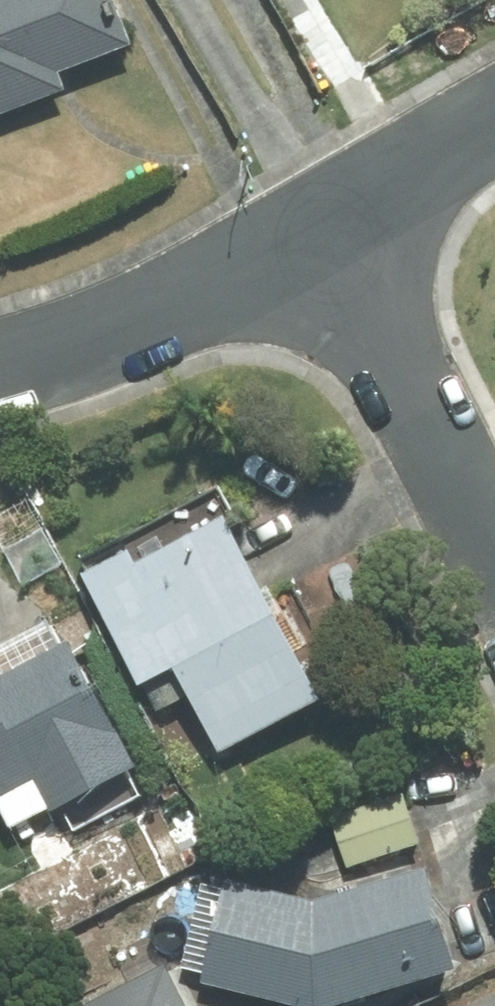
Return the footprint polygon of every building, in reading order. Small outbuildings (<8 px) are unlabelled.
[(62,88),(55,68),(122,43),(105,0),(0,0),(0,112),(62,88)] [(218,489),(77,562),(140,681),(173,664),(218,751),(319,699),(229,525),(235,522),(218,489)] [(10,831),(60,805),(73,831),(138,798),(123,769),(131,765),(67,642),(61,646),(48,622),(0,647),(0,812),(10,831)] [(329,809),(347,866),(417,843),(398,786),(329,809)] [(312,902),(226,881),(201,981),(301,1005),(327,1005),(453,968),(423,869),(312,902)] [(84,1005),(181,1005),(161,968),(84,1005)]
